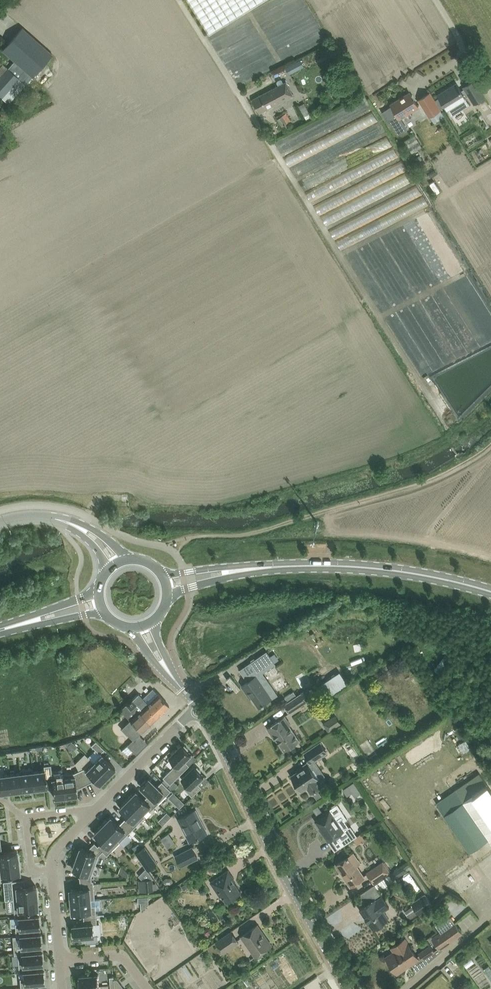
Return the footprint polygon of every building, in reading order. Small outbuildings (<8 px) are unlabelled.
[(262,0),(187,0),(208,34),(262,0)] [(29,34),(22,27),(2,50),(14,61),(8,68),(0,61),(0,75),(1,76),(0,77),(0,95),(8,103),(52,54),(29,34)] [(300,59),(286,67),(289,74),(304,66),(300,59)] [(476,79),(463,86),(465,88),(469,95),(474,104),(486,97),(483,91),(476,79)] [(277,83),(279,86),(255,98),(261,111),(293,95),(286,82),(283,83),(282,80),(281,80),(278,81),(277,83)] [(456,82),(437,94),(439,97),(445,106),(447,110),(448,110),(450,114),(461,107),(462,109),(469,104),(466,99),(466,98),(466,97),(462,90),(456,82)] [(390,103),(400,119),(420,107),(410,91),(390,103)] [(430,92),(419,99),(430,117),(430,116),(441,110),(441,109),(435,100),(430,92)] [(439,97),(435,100),(441,109),(445,106),(439,97)] [(305,104),(300,107),(305,116),(310,114),(305,104)] [(441,110),(430,116),(434,123),(445,116),(441,110)] [(286,114),(277,119),(282,126),(291,121),(286,114)] [(408,165),(317,204),(322,214),(412,175),(408,165)] [(422,189),(370,212),(374,221),(426,197),(422,189)] [(268,681),(263,685),(257,676),(275,664),(267,652),(240,670),(248,681),(242,685),(248,693),(249,692),(259,706),(263,704),(263,705),(265,703),(268,701),(272,698),(271,697),(276,694),(268,681)] [(320,679),(314,683),(326,700),(331,696),(320,679)] [(306,688),(314,683),(312,680),(311,680),(304,685),(306,688)] [(138,693),(132,699),(140,708),(139,710),(151,723),(169,705),(153,688),(143,698),(138,693)] [(290,712),(306,701),(314,696),(308,688),(301,693),(297,696),(293,698),(284,704),(290,712)] [(85,698),(71,701),(73,711),(87,707),(85,698)] [(131,699),(125,705),(134,715),(122,728),(134,740),(151,723),(139,710),(140,708),(132,699),(131,699)] [(94,711),(77,717),(80,724),(97,718),(94,711)] [(335,715),(323,724),(329,732),(341,723),(335,715)] [(285,750),(293,745),(300,740),(289,725),(291,724),(285,716),(267,728),(272,734),(273,733),(285,750)] [(42,733),(44,740),(51,739),(50,731),(42,733)] [(70,740),(65,742),(66,745),(70,749),(71,750),(76,745),(75,744),(70,740)] [(95,740),(91,745),(99,753),(104,749),(95,740)] [(317,789),(323,784),(320,779),(326,776),(316,761),(329,752),(322,742),(305,753),(311,761),(301,768),(302,770),(292,776),(297,783),(295,784),(299,789),(301,788),(301,789),(307,786),(311,792),(312,792),(317,789)] [(127,745),(121,751),(126,756),(133,751),(127,745)] [(176,764),(163,777),(170,784),(190,765),(185,761),(191,755),(187,751),(188,749),(184,745),(183,747),(182,745),(169,758),(176,764)] [(94,762),(93,762),(108,777),(112,772),(111,771),(115,768),(101,754),(94,762)] [(108,777),(93,762),(94,762),(91,760),(83,768),(78,770),(85,784),(95,780),(99,784),(102,780),(103,781),(108,777)] [(195,767),(182,779),(188,786),(185,789),(192,796),(202,787),(198,782),(204,776),(200,772),(201,771),(197,767),(196,768),(195,767)] [(35,788),(33,771),(32,768),(20,769),(20,773),(22,790),(35,788)] [(33,771),(35,788),(47,787),(46,777),(45,770),(33,771)] [(80,787),(85,784),(78,770),(74,772),(62,774),(63,777),(66,797),(72,797),(72,795),(77,795),(76,789),(80,787)] [(22,790),(20,773),(8,774),(10,791),(22,790)] [(8,774),(0,775),(0,793),(10,791),(8,774)] [(66,797),(63,777),(52,779),(54,798),(59,797),(60,798),(66,797)] [(142,786),(141,787),(149,795),(158,804),(171,790),(162,781),(158,786),(150,778),(146,781),(145,780),(141,785),(142,786)] [(354,782),(348,786),(353,792),(358,788),(354,782)] [(317,789),(312,792),(317,799),(322,796),(317,789)] [(150,811),(158,804),(149,795),(145,799),(137,791),(133,795),(132,794),(127,798),(143,814),(148,809),(150,811)] [(143,814),(127,798),(123,803),(124,804),(120,808),(128,816),(123,820),(133,829),(145,816),(143,814)] [(180,799),(175,804),(179,808),(184,803),(180,799)] [(489,839),(463,802),(444,815),(470,852),(489,839)] [(318,805),(313,809),(317,814),(322,811),(318,805)] [(336,835),(343,845),(353,839),(357,836),(350,826),(349,827),(344,820),(347,818),(341,811),(335,815),(330,809),(321,815),(321,816),(316,820),(321,828),(320,829),(324,836),(326,835),(329,840),(336,835)] [(189,842),(197,838),(206,833),(201,824),(201,825),(198,819),(200,818),(196,810),(187,815),(179,818),(189,842)] [(120,842),(133,829),(123,820),(119,824),(111,817),(107,821),(106,820),(102,824),(120,842)] [(120,842),(102,824),(98,828),(99,829),(95,834),(102,841),(98,846),(103,851),(107,855),(120,842)] [(99,855),(103,851),(98,846),(95,842),(87,850),(81,848),(79,853),(77,852),(75,858),(95,865),(99,855)] [(145,846),(136,853),(146,868),(148,870),(158,863),(145,846)] [(192,848),(175,857),(180,866),(198,857),(192,848)] [(19,862),(19,856),(17,856),(17,850),(0,853),(0,864),(19,862)] [(351,886),(359,881),(364,877),(357,866),(360,863),(353,853),(345,859),(337,864),(351,886)] [(427,862),(435,860),(433,854),(425,856),(427,862)] [(95,865),(75,858),(73,864),(75,864),(73,869),(79,871),(80,882),(81,882),(92,881),(92,875),(95,865)] [(374,883),(391,872),(383,861),(367,872),(374,883)] [(1,881),(0,875),(20,873),(19,868),(20,868),(19,862),(0,864),(0,881),(1,881)] [(390,874),(394,879),(406,871),(403,867),(403,866),(390,874)] [(146,868),(138,876),(143,879),(144,879),(152,878),(153,878),(148,870),(147,870),(146,868)] [(226,902),(233,898),(241,892),(233,881),(234,878),(228,870),(220,875),(210,882),(220,896),(222,895),(226,902)] [(152,878),(144,879),(145,891),(154,891),(152,878)] [(392,878),(379,885),(383,892),(396,885),(392,878)] [(13,899),(38,897),(37,891),(36,891),(36,885),(24,886),(24,880),(11,881),(13,899)] [(443,880),(435,885),(446,904),(455,898),(443,880)] [(94,881),(92,881),(81,882),(81,888),(70,889),(71,895),(69,895),(70,901),(93,899),(93,900),(95,900),(94,881)] [(419,881),(415,883),(421,893),(424,891),(419,881)] [(389,907),(381,895),(374,884),(359,894),(366,905),(360,909),(373,929),(382,924),(389,919),(384,911),(389,907)] [(413,906),(405,911),(410,919),(419,914),(419,915),(433,905),(425,893),(411,903),(413,906)] [(38,897),(13,899),(14,917),(27,916),(27,910),(38,909),(37,903),(39,903),(38,897)] [(93,900),(93,899),(70,901),(70,907),(72,907),(72,913),(83,912),(84,918),(97,917),(96,905),(93,905),(93,900)] [(14,917),(10,918),(11,927),(15,927),(16,935),(29,934),(28,928),(39,927),(39,922),(40,922),(40,916),(38,916),(38,915),(27,916),(14,917)] [(165,915),(142,931),(152,945),(144,950),(153,964),(170,952),(166,946),(180,937),(165,915)] [(97,917),(84,918),(84,924),(73,925),(74,930),(72,931),(73,936),(74,936),(74,937),(94,936),(94,924),(97,924),(97,917)] [(443,949),(442,947),(451,941),(461,934),(455,924),(454,923),(450,917),(437,926),(441,932),(433,938),(439,947),(435,950),(431,944),(418,953),(419,954),(426,964),(427,963),(443,949)] [(176,928),(182,925),(179,920),(173,922),(176,928)] [(255,956),(263,951),(271,945),(257,925),(249,930),(241,936),(255,956)] [(231,931),(216,943),(224,953),(238,942),(231,931)] [(40,933),(29,934),(16,935),(16,936),(12,936),(14,955),(18,955),(17,954),(30,953),(30,947),(41,946),(40,941),(42,941),(41,935),(40,935),(40,933)] [(418,958),(412,950),(405,939),(401,942),(393,947),(396,952),(387,957),(397,972),(418,958)] [(41,952),(30,953),(17,954),(18,955),(19,972),(32,971),(31,965),(42,964),(42,959),(43,959),(43,953),(42,953),(41,952)] [(32,971),(19,972),(19,973),(23,973),(23,978),(20,979),(21,988),(33,988),(33,983),(44,982),(44,977),(45,977),(44,971),(43,971),(43,970),(32,971)] [(80,988),(99,986),(98,974),(79,976),(80,988)]
